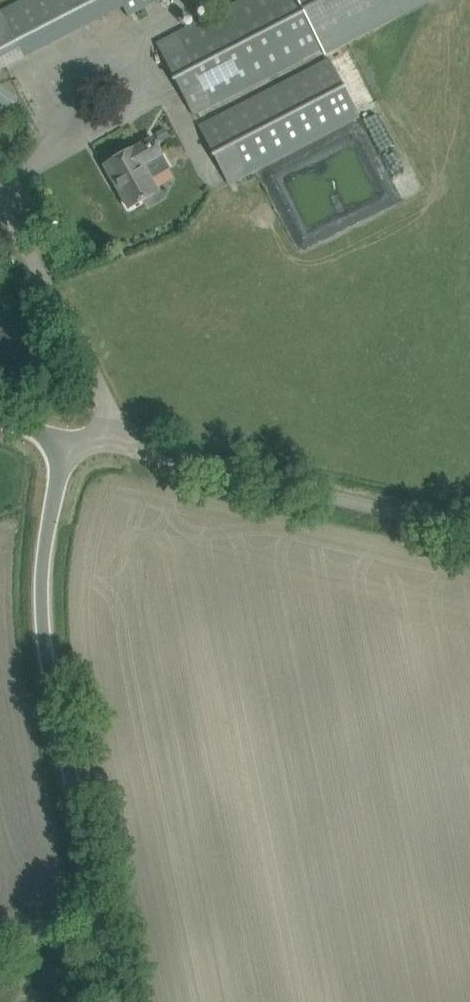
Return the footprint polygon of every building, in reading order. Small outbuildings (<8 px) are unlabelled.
[(0,11),(0,72),(124,9),(128,17),(162,0),(22,0),(0,11)] [(212,106),(322,49),(325,56),(434,0),(240,0),(175,34),(155,43),(193,116),(212,106)] [(329,59),(217,117),(200,126),(230,184),(247,175),(359,117),(329,59)] [(20,97),(0,84),(0,104),(10,111),(20,97)] [(158,192),(142,165),(162,154),(154,139),(122,155),(105,165),(129,208),(158,192)]
